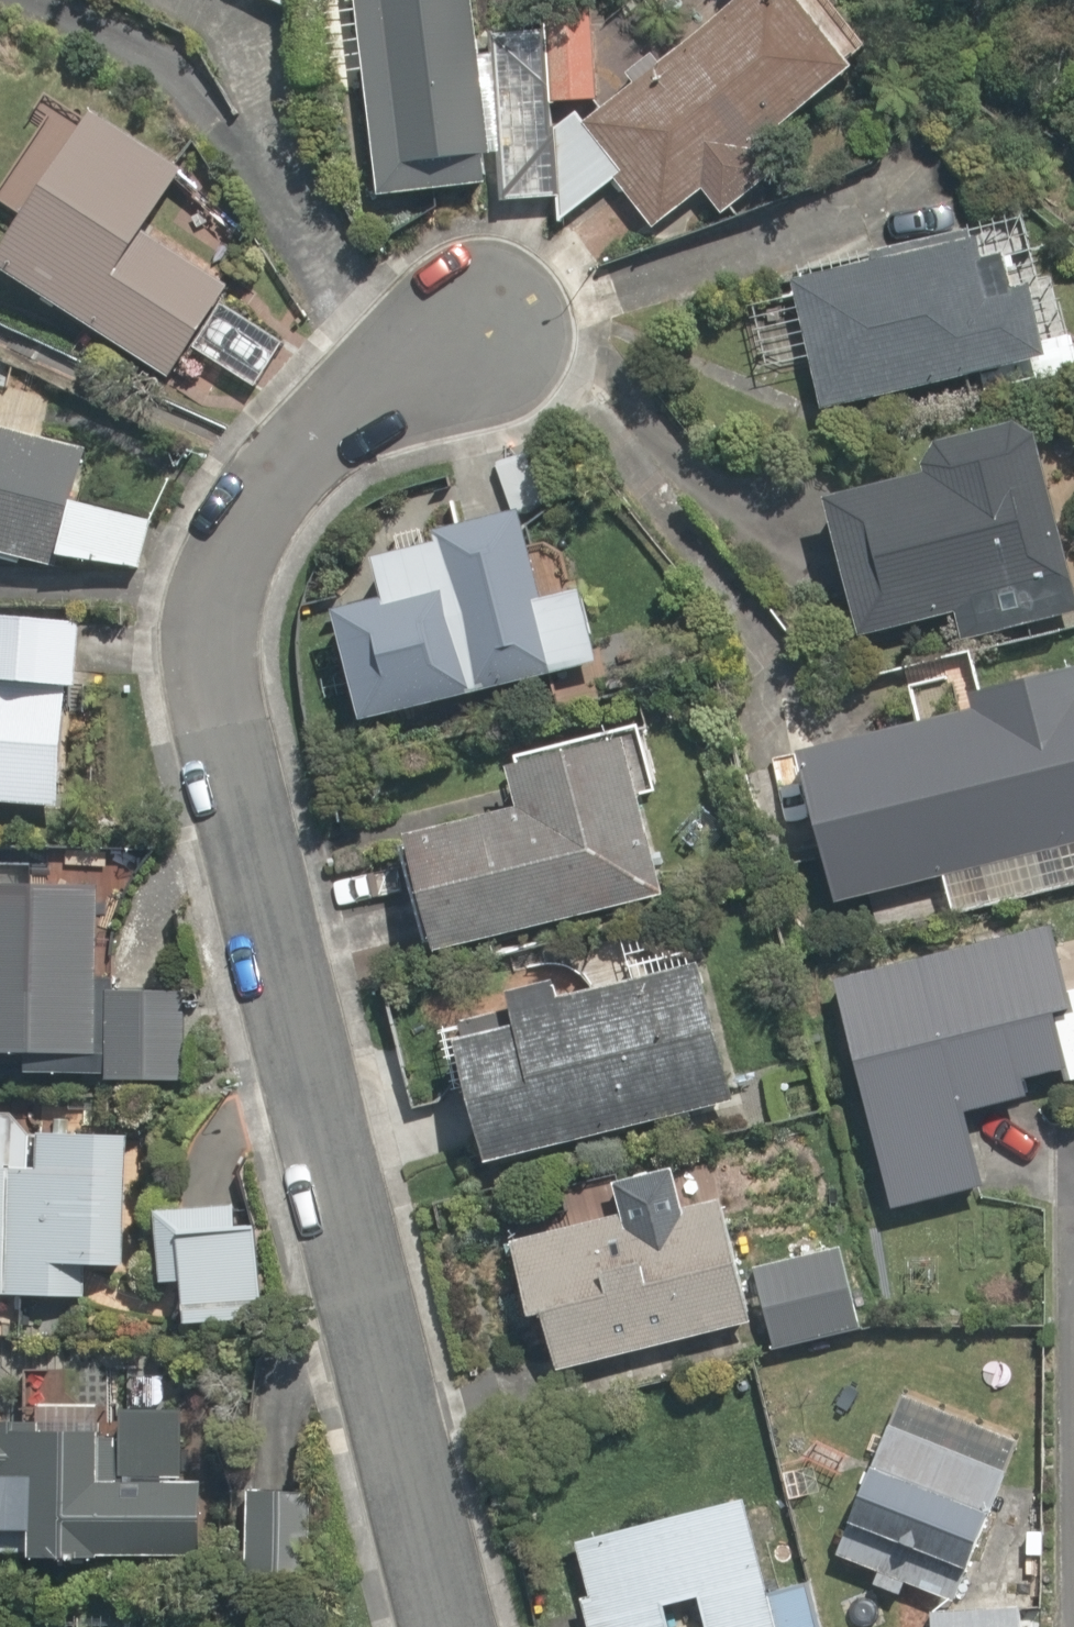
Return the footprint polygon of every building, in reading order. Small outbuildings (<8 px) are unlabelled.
[(290,0),(260,0),(290,13),(290,0)] [(349,88),(361,88),(364,193),(475,190),(474,149),(496,148),(493,49),(471,49),(470,0),(346,0),(346,10),(326,11),(328,67),(348,66),(349,88)] [(732,4),(672,54),(682,66),(650,92),(641,80),(578,132),(588,144),(615,176),(654,223),(692,190),(714,217),(748,189),(726,163),(855,56),(839,35),(868,11),(859,0),(729,0),(732,4)] [(560,43),(533,44),(535,101),(601,98),(597,8),(559,9),(560,43)] [(0,202),(0,206),(16,217),(0,241),(0,275),(157,383),(221,291),(135,232),(177,172),(89,111),(79,126),(44,102),(32,120),(48,132),(0,202)] [(585,142),(562,115),(509,160),(558,219),(611,174),(585,142)] [(969,292),(955,238),(781,284),(816,418),(1045,357),(1024,277),(969,292)] [(45,569),(47,554),(147,568),(155,511),(52,496),(58,449),(45,447),(53,387),(0,380),(0,563),(45,569)] [(812,499),(842,639),(954,615),(950,596),(1058,574),(1026,424),(913,448),(919,476),(812,499)] [(356,725),(587,661),(569,597),(534,607),(508,516),(358,557),(369,595),(324,608),(356,725)] [(67,594),(0,591),(0,802),(57,804),(67,594)] [(1073,665),(964,690),(971,721),(791,762),(821,897),(934,871),(944,914),(1073,884),(1073,671),(1073,665)] [(648,885),(601,734),(498,766),(512,811),(392,848),(424,954),(648,885)] [(128,859),(0,856),(0,1055),(15,1056),(14,1073),(180,1076),(181,999),(158,999),(160,922),(84,920),(85,901),(127,901),(128,859)] [(1073,1080),(1073,988),(1071,989),(1054,922),(823,979),(881,1213),(988,1186),(968,1105),(1024,1091),(1021,1078),(1056,1069),(1059,1084),(1073,1080)] [(568,1006),(561,982),(502,999),(509,1024),(442,1044),(481,1174),(723,1101),(685,972),(568,1006)] [(64,1301),(65,1266),(115,1268),(120,1139),(46,1136),(47,1112),(0,1110),(0,1298),(64,1301)] [(600,1227),(596,1206),(525,1222),(530,1243),(504,1249),(520,1314),(536,1311),(550,1370),(737,1327),(708,1202),(600,1227)] [(254,1244),(179,1241),(176,1307),(251,1310),(254,1244)] [(856,1328),(830,1250),(744,1279),(770,1356),(856,1328)] [(20,1436),(86,1440),(102,1440),(100,1472),(176,1475),(181,1366),(8,1357),(5,1420),(4,1436),(20,1436)] [(904,1379),(825,1551),(873,1573),(868,1586),(895,1598),(901,1586),(946,1607),(1026,1434),(904,1379)] [(15,1529),(14,1560),(75,1563),(76,1532),(193,1538),(195,1497),(83,1491),(86,1440),(20,1436),(4,1436),(3,1462),(0,1462),(0,1529),(15,1529)] [(761,1594),(740,1500),(575,1538),(586,1590),(569,1593),(577,1626),(673,1626),(667,1606),(703,1596),(711,1626),(769,1626),(761,1594)] [(761,1594),(769,1626),(822,1626),(812,1583),(761,1594)]
